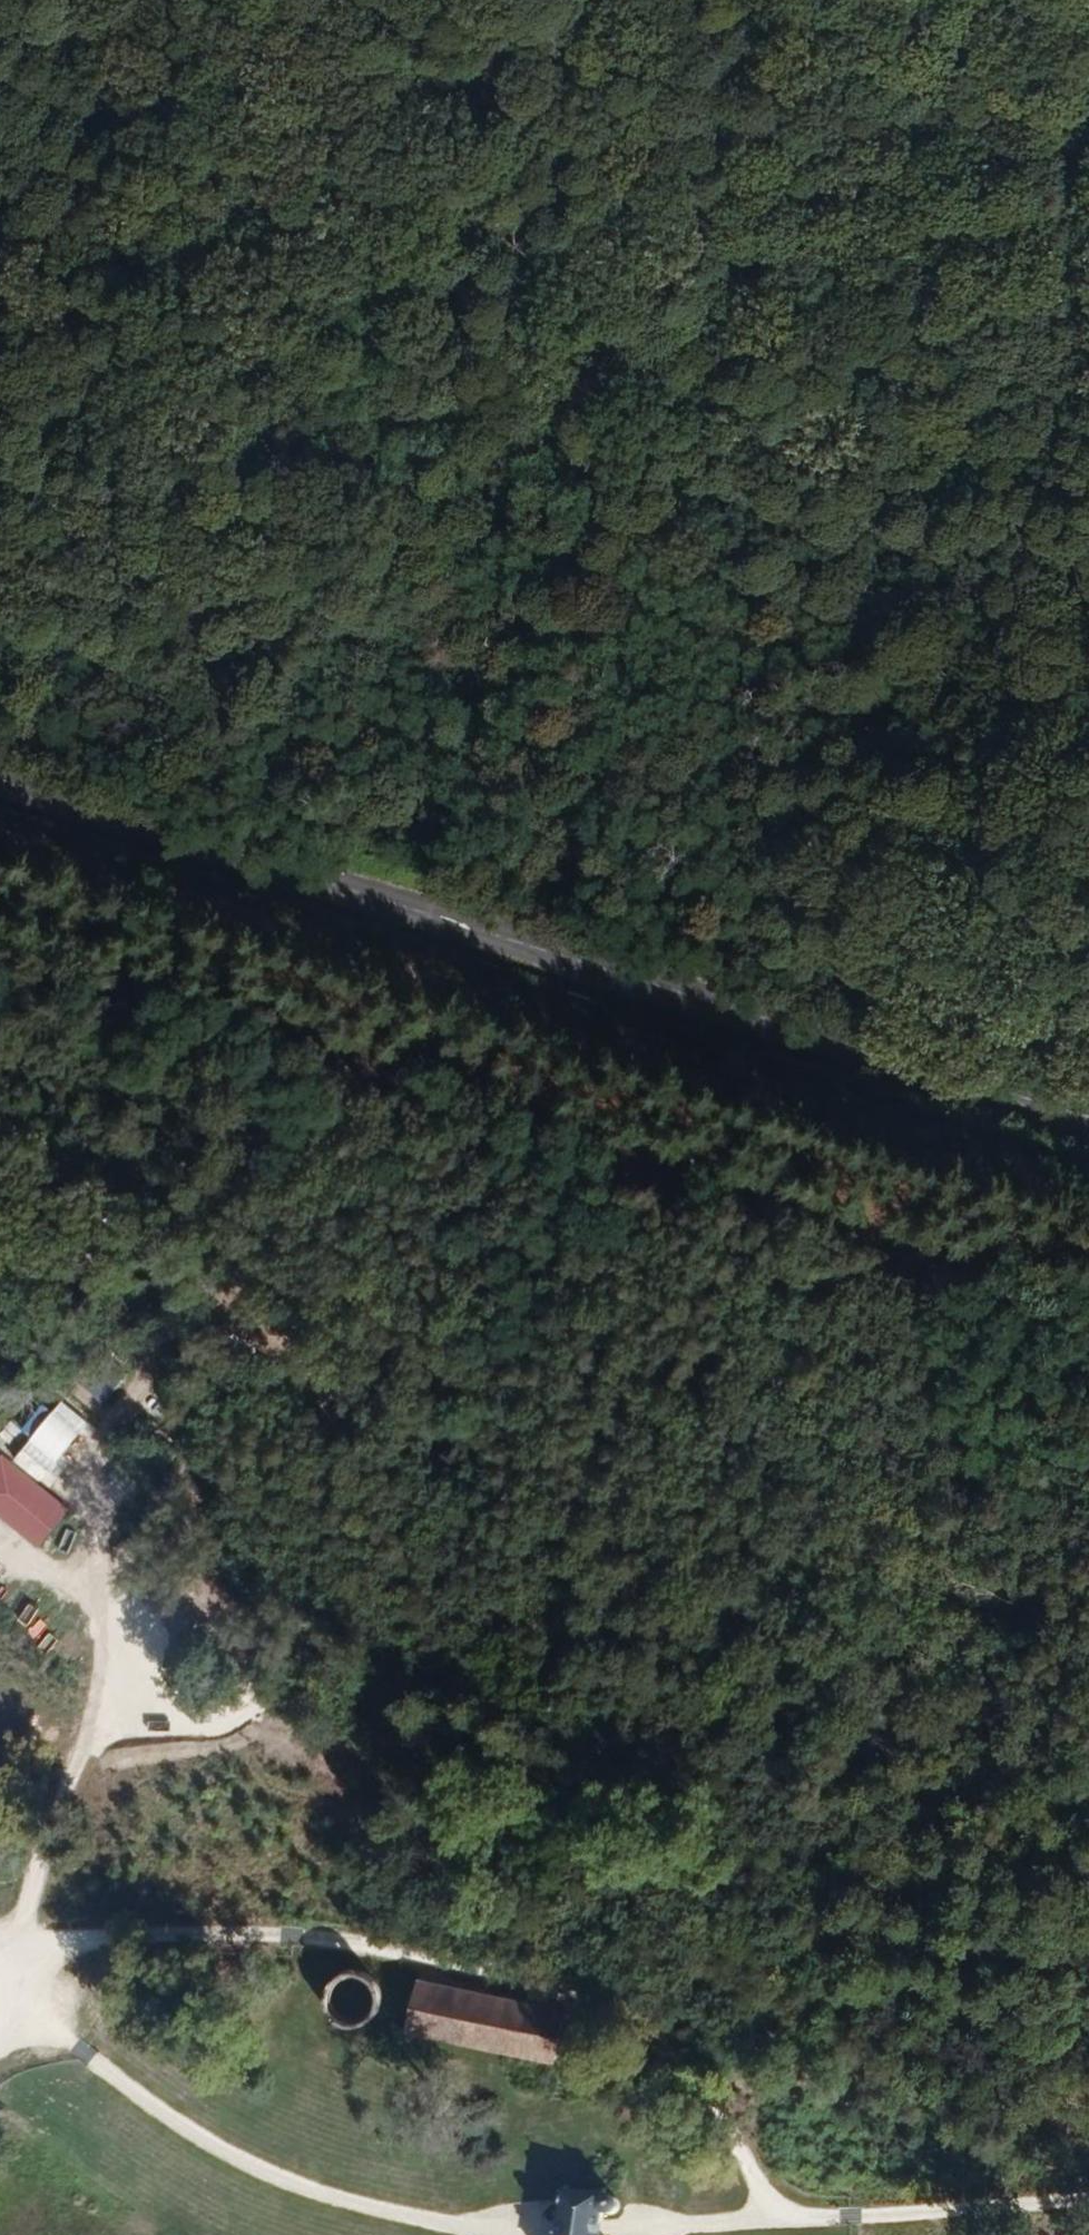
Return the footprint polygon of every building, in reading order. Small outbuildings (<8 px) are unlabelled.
[(3,1454),(0,1458),(0,1514),(39,1546),(70,1508),(3,1454)] [(384,1997),(385,1989),(384,1981),(381,1973),(376,1966),(366,1959),(358,1956),(350,1956),(342,1957),(334,1961),(328,1966),(325,1969),(321,1977),(319,1989),(321,2001),(325,2008),(331,2015),(338,2019),(346,2022),(354,2022),(362,2020),(369,2017),(379,2008),(384,1997)] [(554,2069),(565,2017),(412,1979),(400,2032),(554,2069)] [(616,2216),(625,2209),(627,2198),(620,2191),(568,2185),(566,2229),(565,2234),(613,2234),(614,2232),(616,2216)]
